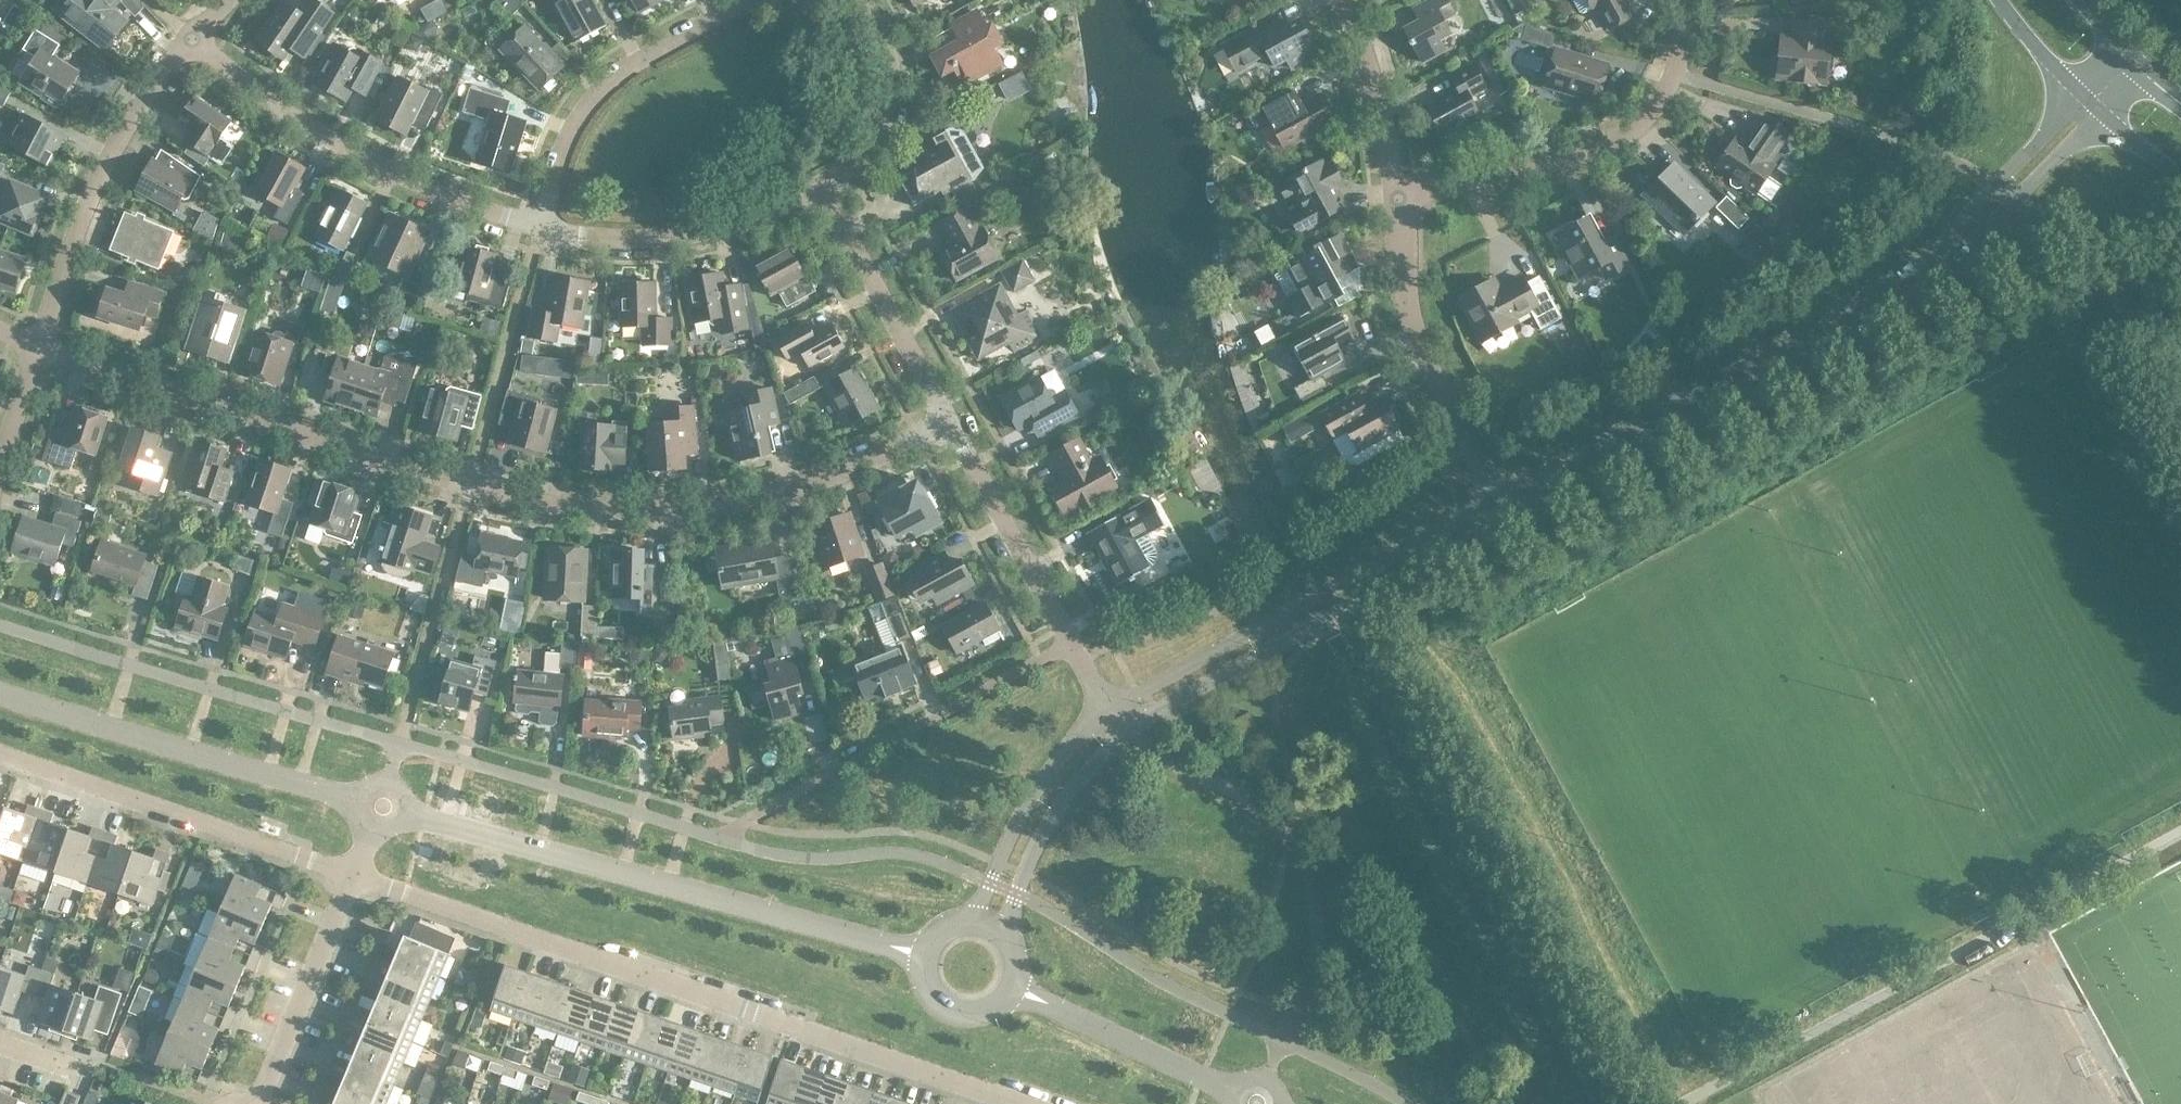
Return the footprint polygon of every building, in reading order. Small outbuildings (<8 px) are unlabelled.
[(72,2),(69,0),(57,0),(51,8),(61,16),(61,17),(104,50),(127,20),(114,9),(121,0),(74,0),(72,2)] [(256,42),(257,43),(259,39),(283,55),(281,59),(282,59),(290,48),(303,57),(333,12),(315,0),(307,0),(299,12),(284,2),(256,42)] [(522,5),(518,0),(496,0),(511,15),(522,5)] [(606,25),(592,0),(556,0),(552,2),(574,42),(606,25)] [(641,10),(659,0),(636,0),(641,10)] [(1446,0),(1429,0),(1419,5),(1425,17),(1403,29),(1421,62),(1444,50),(1438,40),(1449,33),(1442,20),(1453,13),(1446,0)] [(1509,1),(1516,14),(1522,11),(1516,0),(1511,0),(1509,1)] [(1578,10),(1582,11),(1590,7),(1592,10),(1597,7),(1609,29),(1633,16),(1624,0),(1573,0),(1578,10)] [(954,67),(962,83),(1000,62),(991,47),(999,42),(991,25),(986,28),(977,13),(951,27),(960,42),(933,57),(942,74),(954,67)] [(1275,17),(1270,19),(1222,46),(1236,72),(1268,55),(1278,73),(1290,66),(1291,69),(1317,54),(1298,20),(1282,29),(1275,17)] [(410,32),(433,46),(437,38),(437,27),(433,20),(410,32)] [(1824,40),(1826,24),(1793,21),(1791,36),(1781,35),(1776,79),(1824,84),(1829,41),(1824,40)] [(1555,34),(1525,25),(1521,40),(1550,49),(1555,34)] [(539,89),(563,66),(523,26),(522,27),(526,30),(504,51),(501,48),(500,49),(539,89)] [(24,50),(10,73),(21,80),(19,82),(42,96),(40,99),(55,109),(78,73),(52,57),(59,45),(35,30),(22,50),(24,50)] [(411,35),(405,47),(413,51),(419,49),(423,41),(411,35)] [(344,100),(351,88),(363,95),(365,91),(380,65),(381,63),(353,47),(350,48),(348,52),(334,45),(313,83),(344,100)] [(1607,65),(1554,49),(1544,86),(1596,101),(1607,65)] [(1494,59),(1481,65),(1486,75),(1499,68),(1494,59)] [(1486,87),(1473,63),(1449,76),(1456,90),(1425,106),(1441,135),(1479,115),(1469,96),(1486,87)] [(373,96),(388,69),(380,65),(365,91),(373,96)] [(1025,70),(1004,81),(1011,94),(1015,95),(1033,85),(1025,70)] [(425,90),(399,77),(378,117),(406,131),(411,122),(425,129),(442,94),(427,86),(425,90)] [(10,92),(0,87),(0,106),(2,107),(10,92)] [(500,114),(505,99),(470,88),(463,111),(489,119),(476,161),(510,172),(525,122),(500,114)] [(1300,104),(1293,92),(1248,116),(1255,129),(1269,121),(1284,149),(1301,140),(1303,145),(1319,136),(1317,132),(1334,122),(1318,94),(1300,104)] [(194,97),(178,121),(191,129),(184,140),(187,142),(182,151),(202,164),(207,156),(221,164),(233,146),(220,137),(230,121),(194,97)] [(48,165),(64,136),(23,114),(7,144),(48,165)] [(1788,133),(1764,117),(1748,140),(1750,141),(1746,146),(1734,138),(1715,167),(1730,178),(1729,180),(1730,185),(1735,189),(1740,188),(1741,185),(1754,194),(1780,156),(1774,153),(1788,133)] [(949,130),(946,131),(932,138),(936,145),(913,157),(914,168),(903,174),(899,180),(913,206),(940,191),(943,196),(972,180),(982,168),(964,136),(963,135),(961,133),(959,132),(958,131),(954,130),(952,130),(949,130)] [(292,187),(303,168),(277,154),(265,175),(261,173),(252,189),(281,205),(274,217),(287,223),(304,193),(292,187)] [(1302,211),(1290,218),(1298,232),(1347,206),(1338,189),(1344,186),(1330,159),(1323,163),(1322,160),(1278,184),(1286,201),(1294,196),(1302,211)] [(176,160),(171,170),(152,160),(136,189),(174,210),(181,198),(187,202),(201,176),(176,160)] [(0,163),(0,178),(5,180),(10,167),(0,163)] [(1713,203),(1673,164),(1643,195),(1684,234),(1713,203)] [(11,182),(2,204),(0,203),(0,220),(32,234),(47,198),(11,182)] [(1003,197),(995,184),(971,197),(978,210),(1003,197)] [(343,251),(367,203),(340,190),(316,237),(343,251)] [(1748,218),(1726,196),(1715,207),(1737,229),(1748,218)] [(978,231),(966,208),(940,222),(953,245),(940,252),(956,280),(998,257),(983,229),(978,231)] [(173,232),(125,213),(111,249),(158,268),(173,232)] [(407,227),(390,219),(374,251),(385,256),(382,264),(406,276),(427,231),(409,223),(407,227)] [(1599,243),(1586,219),(1555,235),(1578,277),(1598,266),(1606,279),(1628,267),(1612,236),(1599,243)] [(281,248),(289,234),(274,225),(266,239),(281,248)] [(235,253),(240,238),(224,233),(219,248),(235,253)] [(1317,251),(1287,268),(1300,291),(1286,298),(1297,317),(1341,293),(1332,278),(1350,269),(1343,257),(1349,253),(1339,235),(1315,248),(1317,251)] [(464,247),(453,288),(467,292),(466,296),(469,300),(502,309),(510,282),(495,278),(494,274),(499,256),(464,247)] [(805,276),(790,248),(754,267),(770,296),(778,291),(786,307),(796,301),(787,286),(805,276)] [(15,291),(25,260),(0,252),(0,286),(15,291)] [(347,252),(334,279),(346,285),(359,257),(347,252)] [(1022,261),(1003,272),(1013,291),(1032,280),(1022,261)] [(326,278),(306,272),(300,289),(321,296),(326,278)] [(720,273),(685,280),(693,322),(708,319),(709,326),(722,324),(723,333),(746,328),(739,291),(724,294),(720,273)] [(587,282),(554,276),(548,313),(532,310),(528,337),(555,342),(558,324),(579,327),(587,282)] [(1561,318),(1538,276),(1524,283),(1521,277),(1498,290),(1492,280),(1458,298),(1481,341),(1515,322),(1513,318),(1529,309),(1540,329),(1561,318)] [(391,303),(408,312),(420,287),(402,279),(391,303)] [(107,288),(98,316),(139,330),(144,313),(155,317),(163,292),(134,282),(130,296),(107,288)] [(326,294),(339,298),(343,286),(331,282),(326,294)] [(654,283),(621,283),(621,327),(642,326),(643,345),(670,345),(670,318),(654,318),(654,283)] [(999,286),(953,311),(949,313),(976,363),(1011,344),(1014,350),(1038,336),(1025,312),(1015,317),(999,286)] [(190,346),(227,358),(241,313),(204,301),(190,346)] [(1354,339),(1342,317),(1325,327),(1326,328),(1292,346),(1310,379),(1293,388),(1299,400),(1327,385),(1321,373),(1345,360),(1338,348),(1354,339)] [(501,324),(483,318),(478,334),(497,340),(501,324)] [(271,336),(257,332),(244,373),(277,384),(291,341),(297,343),(302,325),(290,321),(286,333),(276,330),(273,332),(271,336)] [(805,338),(798,327),(776,339),(786,359),(800,351),(808,366),(844,347),(831,324),(805,338)] [(1644,331),(1636,341),(1648,351),(1656,341),(1644,331)] [(353,345),(321,335),(316,350),(326,354),(322,367),(333,370),(324,399),(350,408),(364,365),(348,360),(353,345)] [(523,338),(520,350),(533,353),(535,340),(523,338)] [(405,359),(388,353),(385,355),(380,371),(364,365),(350,408),(376,416),(382,396),(404,403),(417,363),(411,361),(407,363),(405,359)] [(521,355),(519,372),(534,374),(537,357),(521,355)] [(556,359),(554,376),(569,379),(572,361),(556,359)] [(878,409),(855,368),(824,385),(846,426),(878,409)] [(576,370),(575,387),(591,388),(592,371),(576,370)] [(1153,373),(1143,377),(1147,386),(1157,381),(1153,373)] [(819,387),(813,376),(783,392),(789,404),(819,387)] [(1017,429),(1030,422),(1037,436),(1077,414),(1066,394),(1058,398),(1053,389),(1050,388),(1046,390),(1038,377),(1000,398),(1017,429)] [(433,389),(421,431),(453,439),(459,419),(474,423),(482,395),(449,386),(446,388),(445,392),(433,389)] [(1093,396),(1102,412),(1119,403),(1111,387),(1093,396)] [(727,413),(737,460),(769,452),(763,425),(777,422),(770,388),(745,394),(749,408),(727,413)] [(539,398),(507,390),(500,418),(514,422),(509,442),(543,452),(554,410),(540,406),(541,401),(539,398)] [(1398,427),(1382,398),(1364,407),(1356,394),(1320,413),(1333,438),(1347,430),(1357,449),(1398,427)] [(66,435),(51,431),(42,460),(69,469),(76,449),(94,455),(106,417),(75,407),(66,435)] [(646,424),(650,470),(685,468),(683,453),(696,452),(695,425),(694,425),(692,407),(665,409),(666,422),(646,424)] [(1267,410),(1257,416),(1263,426),(1273,420),(1267,410)] [(1304,412),(1282,424),(1290,440),(1313,429),(1304,412)] [(624,461),(627,422),(611,421),(611,425),(583,423),(581,468),(609,470),(610,460),(624,461)] [(159,437),(132,428),(119,469),(145,477),(141,490),(157,495),(171,453),(156,448),(159,437)] [(1062,477),(1048,485),(1066,519),(1118,491),(1099,457),(1090,462),(1078,439),(1050,454),(1062,477)] [(184,481),(199,486),(197,493),(223,501),(233,471),(221,467),(226,449),(197,440),(184,481)] [(289,470),(260,460),(246,502),(275,512),(289,470)] [(324,481),(310,522),(325,527),(324,530),(326,535),(352,543),(359,521),(349,518),(357,492),(324,481)] [(917,481),(894,493),(878,502),(897,536),(920,524),(924,531),(940,522),(917,481)] [(1149,498),(1132,508),(1109,520),(1110,522),(1089,533),(1117,585),(1149,568),(1148,567),(1151,565),(1153,563),(1154,561),(1155,560),(1155,559),(1156,557),(1156,555),(1156,554),(1156,552),(1155,550),(1155,549),(1144,530),(1162,521),(1149,498)] [(96,508),(93,518),(109,523),(112,513),(96,508)] [(430,520),(397,509),(385,545),(381,544),(380,547),(384,549),(380,560),(383,561),(382,564),(384,569),(389,572),(393,574),(398,575),(404,575),(409,573),(410,570),(413,571),(414,568),(430,573),(438,547),(423,542),(430,520)] [(50,528),(23,519),(13,550),(54,563),(60,544),(72,547),(81,521),(55,513),(50,528)] [(848,514),(832,520),(834,526),(816,532),(818,537),(812,539),(821,563),(844,555),(845,560),(862,555),(848,514)] [(272,523),(269,532),(281,536),(285,527),(272,523)] [(878,528),(872,531),(875,540),(882,538),(878,528)] [(486,570),(517,577),(524,543),(511,540),(511,538),(481,531),(476,556),(463,553),(456,582),(482,587),(486,570)] [(770,540),(715,550),(722,587),(777,578),(781,602),(798,599),(792,568),(776,571),(770,540)] [(101,541),(92,570),(135,584),(131,595),(147,600),(158,565),(144,561),(145,556),(101,541)] [(549,549),(546,596),(583,598),(585,551),(549,549)] [(643,550),(610,549),(609,597),(641,598),(640,612),(654,612),(655,579),(642,579),(643,550)] [(888,553),(882,557),(888,568),(900,562),(897,556),(888,553)] [(260,562),(238,554),(233,569),(256,576),(260,562)] [(927,585),(937,604),(974,584),(960,559),(942,569),(935,556),(903,573),(914,592),(927,585)] [(881,565),(867,570),(878,599),(892,593),(881,565)] [(349,584),(353,572),(338,567),(334,579),(349,584)] [(221,607),(227,587),(199,577),(192,598),(186,596),(176,626),(217,639),(227,609),(221,607)] [(667,580),(659,580),(659,594),(667,594),(667,580)] [(816,600),(812,586),(803,588),(806,602),(816,600)] [(330,587),(327,594),(340,598),(342,591),(330,587)] [(411,604),(410,608),(424,611),(428,594),(422,592),(411,604)] [(350,599),(346,612),(361,617),(366,604),(350,599)] [(506,600),(500,630),(517,634),(524,604),(506,600)] [(278,619),(255,612),(245,644),(267,652),(266,653),(284,659),(290,641),(313,649),(324,615),(283,602),(278,619)] [(581,633),(596,634),(598,604),(582,603),(581,633)] [(985,645),(1002,636),(984,603),(942,625),(957,652),(981,639),(985,645)] [(886,617),(896,643),(911,638),(901,611),(886,617)] [(924,626),(913,632),(917,640),(929,634),(924,626)] [(598,627),(598,640),(623,640),(623,627),(598,627)] [(803,646),(797,627),(784,630),(789,650),(803,646)] [(443,629),(438,646),(451,650),(456,632),(443,629)] [(393,654),(338,637),(328,669),(382,686),(393,654)] [(717,680),(730,679),(725,640),(712,642),(717,680)] [(559,668),(574,669),(576,643),(561,642),(559,668)] [(578,643),(576,667),(591,668),(593,645),(578,643)] [(649,646),(629,646),(628,659),(648,659),(649,646)] [(915,683),(901,647),(852,666),(865,698),(897,686),(899,690),(915,683)] [(668,649),(655,650),(656,663),(664,663),(668,658),(668,649)] [(439,702),(468,710),(480,670),(492,673),(496,661),(475,655),(471,666),(451,660),(439,702)] [(797,695),(803,693),(793,658),(766,665),(770,683),(764,685),(774,720),(801,712),(797,695)] [(935,658),(927,662),(933,673),(941,669),(935,658)] [(563,675),(517,670),(516,676),(514,676),(513,680),(516,680),(513,702),(517,703),(516,710),(519,713),(523,714),(523,713),(528,714),(532,711),(533,704),(559,707),(563,675)] [(710,724),(723,722),(720,696),(687,700),(688,706),(669,708),(671,721),(669,721),(669,726),(672,725),(673,739),(703,735),(702,730),(711,729),(710,724)] [(639,728),(641,702),(610,700),(609,702),(586,701),(583,735),(608,737),(608,734),(625,736),(626,727),(639,728)] [(5,807),(0,823),(0,853),(23,861),(40,810),(27,805),(24,814),(5,807)] [(53,814),(40,810),(23,861),(55,872),(69,829),(50,823),(53,814)] [(88,836),(69,829),(55,872),(87,883),(104,832),(91,827),(88,836)] [(117,836),(104,832),(87,883),(119,894),(133,851),(114,845),(117,836)] [(153,858),(133,851),(119,894),(152,905),(158,887),(164,889),(170,872),(163,870),(169,854),(156,849),(153,858)] [(186,874),(181,886),(193,891),(198,879),(186,874)] [(235,875),(222,906),(263,924),(271,905),(279,909),(285,896),(235,875)] [(12,902),(24,906),(27,897),(24,892),(16,890),(12,902)] [(263,924),(222,906),(208,938),(258,959),(264,946),(255,943),(263,924)] [(151,936),(134,931),(130,942),(147,948),(151,936)] [(424,933),(420,942),(404,935),(395,958),(439,976),(448,954),(434,948),(438,939),(424,933)] [(160,936),(155,947),(165,951),(170,940),(160,936)] [(258,959),(208,938),(195,969),(237,986),(245,968),(253,971),(258,959)] [(53,974),(58,961),(46,957),(42,970),(53,974)] [(439,976),(395,958),(385,979),(430,998),(439,976)] [(505,964),(503,969),(490,1010),(513,1018),(528,972),(505,964)] [(0,966),(0,1009),(13,1014),(21,991),(33,995),(41,970),(29,965),(25,975),(0,966)] [(148,968),(143,979),(156,985),(161,973),(148,968)] [(136,974),(121,969),(115,988),(130,993),(136,974)] [(237,986),(195,969),(182,1000),(232,1021),(237,1009),(229,1005),(237,986)] [(42,970),(41,970),(33,995),(45,999),(37,1022),(64,1031),(77,993),(51,984),(54,974),(53,974),(42,970)] [(457,973),(453,982),(471,989),(476,977),(462,971),(457,973)] [(550,980),(528,972),(513,1018),(535,1025),(550,980)] [(430,998),(385,979),(376,1001),(421,1020),(430,998)] [(573,987),(550,980),(535,1025),(557,1033),(573,987)] [(95,999),(77,993),(64,1031),(90,1040),(95,1026),(108,1031),(121,994),(100,987),(95,999)] [(595,995),(573,987),(557,1033),(579,1040),(595,995)] [(617,1002),(595,995),(579,1040),(601,1048),(617,1002)] [(133,1000),(128,1012),(141,1018),(146,1006),(133,1000)] [(232,1021),(182,1000),(169,1031),(210,1049),(218,1030),(227,1034),(232,1021)] [(421,1020),(376,1001),(367,1022),(412,1041),(421,1020)] [(639,1010),(617,1002),(601,1048),(624,1056),(639,1010)] [(487,1014),(475,1010),(471,1024),(482,1028),(487,1014)] [(661,1017),(639,1010),(624,1056),(646,1063),(661,1017)] [(684,1025),(661,1017),(646,1063),(668,1071),(684,1025)] [(412,1041),(367,1022),(358,1044),(403,1063),(412,1041)] [(706,1033),(684,1025),(668,1071),(690,1078),(706,1033)] [(210,1049),(169,1031),(156,1063),(206,1084),(211,1071),(203,1067),(210,1049)] [(728,1040),(706,1033),(690,1078),(712,1086),(728,1040)] [(750,1048),(728,1040),(712,1086),(734,1093),(750,1048)] [(445,1041),(440,1053),(448,1056),(453,1045),(445,1041)] [(403,1063),(358,1044),(349,1066),(393,1084),(403,1063)] [(521,1064),(526,1051),(508,1045),(503,1058),(521,1064)] [(773,1056),(750,1048),(734,1093),(757,1101),(773,1056)] [(458,1050),(452,1065),(463,1070),(469,1055),(458,1050)] [(779,1064),(766,1103),(791,1103),(804,1066),(781,1059),(779,1064)] [(550,1060),(546,1071),(561,1076),(565,1065),(550,1060)] [(505,1066),(490,1061),(487,1070),(502,1075),(505,1066)] [(429,1063),(425,1072),(439,1078),(442,1069),(429,1063)] [(566,1080),(585,1086),(590,1069),(572,1063),(566,1080)] [(349,1066),(340,1087),(380,1103),(385,1103),(393,1084),(349,1066)] [(520,1071),(505,1066),(502,1075),(517,1080),(520,1071)] [(804,1066),(791,1103),(816,1103),(826,1074),(804,1066)] [(826,1074),(816,1103),(841,1103),(849,1082),(826,1074)] [(549,1081),(534,1076),(532,1085),(547,1090),(549,1081)] [(849,1082),(841,1103),(866,1103),(871,1089),(849,1082)] [(548,1100),(559,1103),(566,1103),(571,1089),(554,1083),(548,1100)] [(340,1087),(333,1103),(380,1103),(340,1087)] [(419,1088),(416,1094),(429,1099),(432,1093),(419,1088)] [(66,1089),(60,1103),(77,1103),(80,1096),(66,1089)] [(871,1089),(866,1103),(891,1103),(893,1097),(871,1089)] [(0,1091),(0,1103),(16,1103),(18,1099),(0,1091)] [(579,1091),(576,1100),(588,1103),(591,1103),(594,1097),(579,1091)] [(88,1092),(84,1102),(89,1103),(95,1103),(98,1097),(88,1092)]
